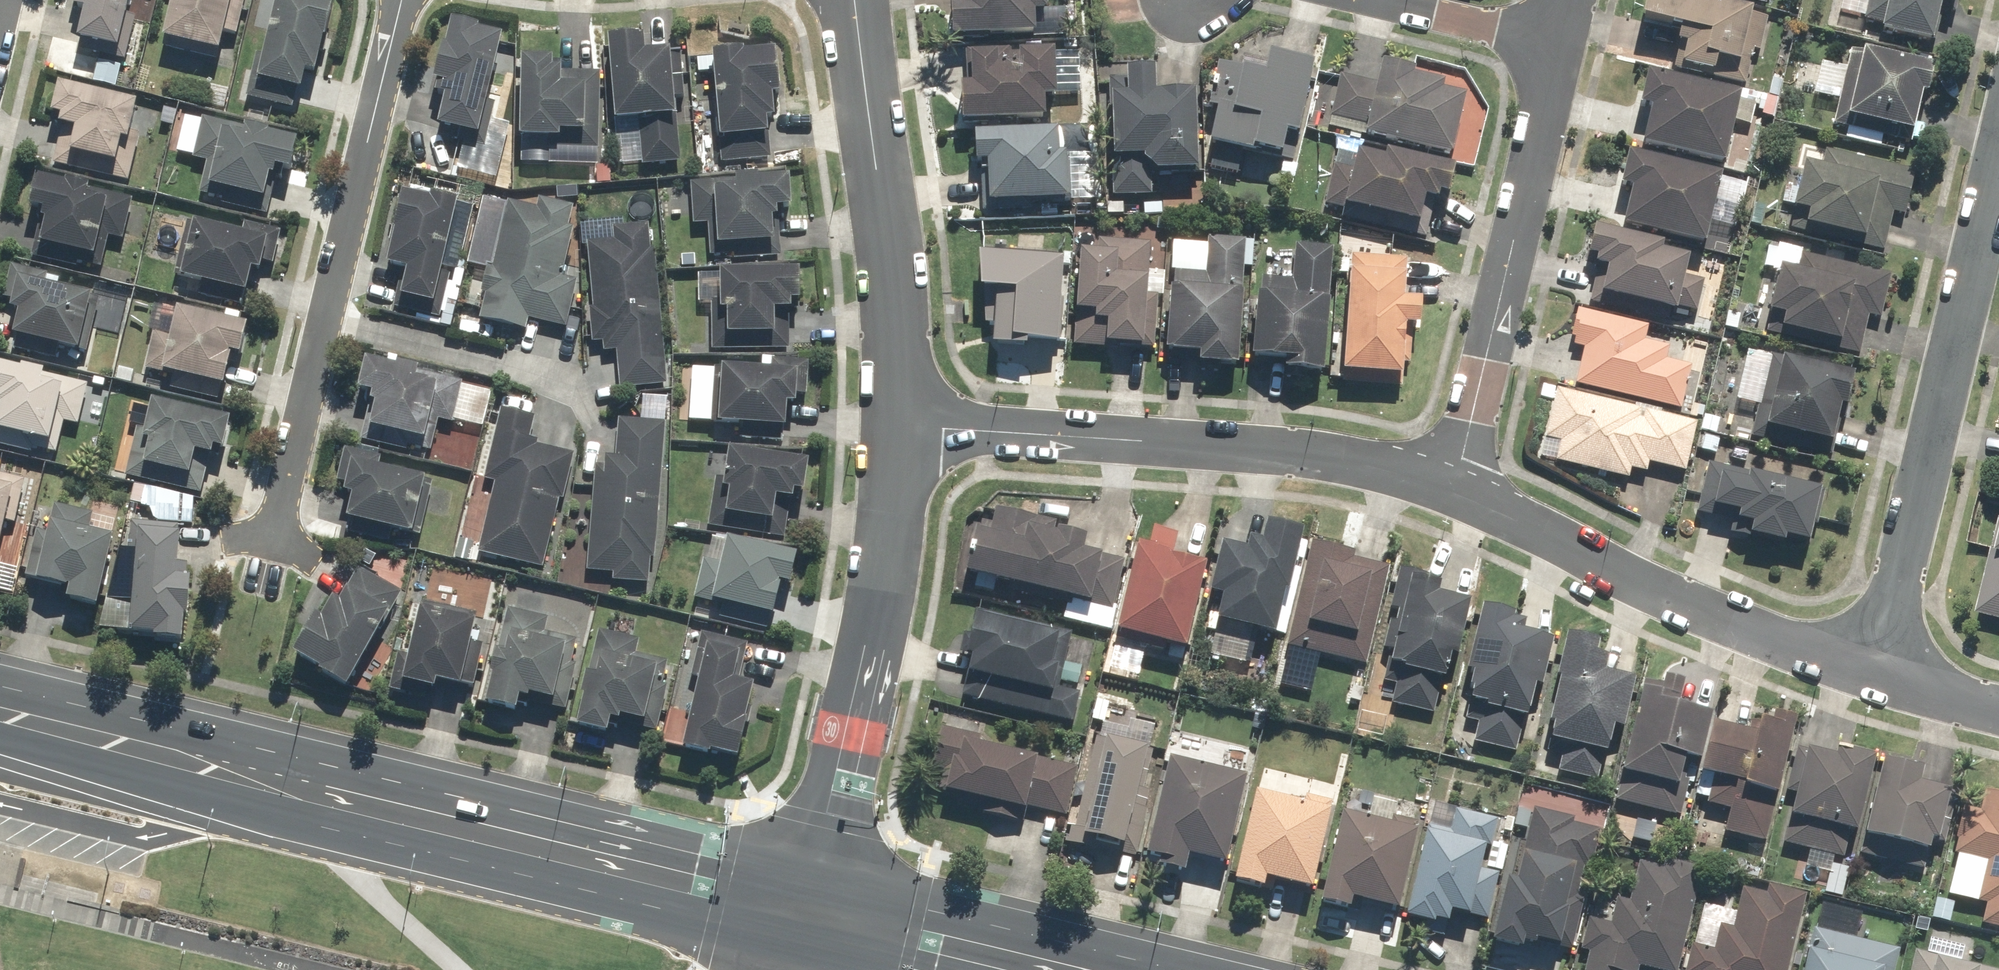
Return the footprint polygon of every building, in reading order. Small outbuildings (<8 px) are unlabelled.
[(121,65),(131,20),(121,17),(125,0),(65,0),(62,13),(76,16),(67,53),(121,65)] [(153,45),(213,60),(219,36),(231,39),(241,0),(165,0),(153,45)] [(241,102),(290,113),(299,77),(311,79),(328,3),(315,0),(270,0),(257,56),(252,55),(241,102)] [(944,44),(1029,41),(1028,18),(1043,17),(1042,0),(950,0),(950,7),(942,7),(944,44)] [(1683,0),(1640,0),(1633,26),(1679,37),(1671,72),(1743,89),(1760,18),(1683,0)] [(1763,9),(1765,0),(1725,0),(1763,9)] [(1958,0),(1866,0),(1861,23),(1876,26),(1873,36),(1931,50),(1939,16),(1953,19),(1958,0)] [(428,138),(483,151),(493,104),(482,102),(496,41),(471,35),(472,32),(443,26),(437,52),(434,51),(426,87),(430,88),(427,100),(437,102),(428,138)] [(637,39),(600,42),(606,128),(635,126),(638,169),(678,166),(673,101),(683,100),(679,53),(638,56),(637,39)] [(952,92),(954,129),(1039,126),(1038,103),(1051,102),(1049,55),(1008,57),(1008,51),(961,53),(962,92),(952,92)] [(769,52),(704,58),(714,167),(771,162),(766,103),(774,102),(769,52)] [(1847,52),(1829,128),(1911,146),(1929,71),(1847,52)] [(1292,141),(1308,69),(1262,58),(1257,79),(1212,69),(1202,114),(1210,115),(1202,151),(1250,162),(1251,157),(1275,162),(1280,138),(1292,141)] [(546,63),(514,63),(512,145),(517,145),(517,168),(596,169),(598,75),(546,74),(546,63)] [(1357,143),(1444,163),(1458,101),(1435,96),(1437,88),(1407,81),(1408,75),(1375,67),(1371,86),(1337,78),(1325,131),(1358,138),(1357,143)] [(1105,81),(1107,201),(1150,201),(1149,178),(1195,177),(1193,93),(1150,94),(1149,73),(1120,74),(1120,81),(1105,81)] [(1736,100),(1641,78),(1633,112),(1644,115),(1636,151),(1719,171),(1736,100)] [(49,169),(124,186),(136,135),(125,132),(131,107),(51,89),(44,122),(59,125),(49,169)] [(265,136),(198,120),(188,163),(202,166),(195,196),(220,202),(218,208),(265,219),(275,176),(283,178),(290,146),(264,140),(265,136)] [(1060,133),(967,137),(968,168),(979,168),(982,215),(1064,212),(1060,133)] [(1443,201),(1450,172),(1379,156),(1378,163),(1334,153),(1320,219),(1424,242),(1433,199),(1443,201)] [(1903,219),(1913,174),(1820,153),(1816,171),(1798,167),(1783,233),(1881,255),(1890,216),(1903,219)] [(1716,179),(1621,158),(1614,191),(1625,194),(1616,232),(1699,251),(1716,179)] [(784,178),(686,186),(690,229),(704,228),(706,260),(730,259),(730,265),(779,261),(775,215),(787,214),(784,178)] [(128,203),(29,181),(22,214),(36,217),(26,261),(73,271),(74,265),(100,271),(106,243),(119,245),(128,203)] [(445,323),(471,209),(394,192),(383,236),(388,237),(380,271),(397,275),(389,311),(445,323)] [(482,296),(476,322),(523,333),(526,322),(563,331),(575,284),(559,280),(572,230),(565,229),(570,209),(535,201),(533,210),(505,203),(489,270),(483,268),(476,295),(482,296)] [(269,274),(278,235),(241,226),(238,239),(183,227),(168,293),(238,309),(246,276),(253,277),(255,271),(269,274)] [(616,392),(664,388),(650,226),(608,230),(609,243),(583,245),(589,310),(585,310),(588,346),(598,345),(599,356),(612,354),(616,392)] [(1660,248),(1589,233),(1581,269),(1593,272),(1585,308),(1669,326),(1683,262),(1658,257),(1660,248)] [(1234,377),(1243,242),(1204,239),(1204,248),(1168,245),(1160,357),(1193,359),(1192,374),(1234,377)] [(1073,255),(1067,350),(1150,355),(1154,299),(1161,299),(1163,275),(1147,273),(1149,246),(1096,242),(1095,256),(1073,255)] [(1320,385),(1330,250),(1292,247),(1289,283),(1252,280),(1245,366),(1280,368),(1279,381),(1320,385)] [(1878,322),(1888,277),(1797,255),(1792,275),(1773,271),(1763,317),(1767,318),(1763,337),(1857,359),(1866,319),(1878,322)] [(1343,257),(1335,387),(1399,391),(1400,367),(1411,368),(1416,304),(1404,303),(1406,261),(1343,257)] [(1057,264),(971,258),(968,299),(989,300),(985,353),(1050,357),(1057,264)] [(6,267),(0,293),(0,304),(5,305),(2,315),(11,317),(3,351),(80,371),(97,303),(42,289),(45,277),(6,267)] [(794,275),(695,276),(695,307),(705,307),(705,353),(785,353),(785,308),(795,308),(794,275)] [(236,364),(246,319),(222,313),(221,321),(158,307),(142,375),(169,381),(167,393),(214,403),(224,361),(236,364)] [(1572,389),(1679,414),(1690,369),(1664,363),(1667,349),(1644,344),(1647,329),(1574,311),(1565,348),(1581,352),(1572,389)] [(1849,377),(1767,357),(1747,439),(1829,459),(1849,377)] [(804,412),(807,364),(767,361),(767,373),(689,369),(686,425),(710,426),(709,430),(734,432),(734,442),(779,445),(781,411),(804,412)] [(413,375),(357,362),(350,397),(365,400),(356,443),(405,454),(406,450),(428,455),(435,424),(450,427),(459,385),(430,378),(428,389),(410,385),(413,375)] [(0,370),(0,450),(28,457),(29,452),(53,458),(60,427),(75,430),(85,390),(0,370)] [(1695,424),(1553,393),(1542,443),(1556,446),(1551,466),(1626,483),(1628,473),(1644,476),(1646,467),(1683,475),(1695,424)] [(224,424),(131,402),(113,478),(198,498),(209,454),(216,456),(224,424)] [(533,420),(498,411),(480,484),(490,486),(473,556),(539,572),(556,502),(561,504),(572,456),(527,445),(533,420)] [(652,564),(663,426),(615,422),(612,461),(601,460),(600,471),(591,470),(583,575),(609,577),(609,585),(645,588),(647,563),(652,564)] [(378,460),(340,450),(332,485),(338,487),(336,498),(345,500),(337,535),(388,547),(390,538),(417,544),(431,485),(376,472),(378,460)] [(712,479),(703,530),(782,543),(789,498),(798,499),(803,467),(721,453),(717,480),(712,479)] [(1823,494),(1704,466),(1692,516),(1730,525),(1726,538),(1777,550),(1778,544),(1810,551),(1823,494)] [(23,482),(0,477),(0,525),(12,528),(23,482)] [(58,607),(90,614),(106,542),(87,537),(91,517),(49,508),(44,534),(33,531),(21,586),(61,595),(58,607)] [(969,536),(958,580),(1110,615),(1123,563),(1080,553),(1083,542),(1050,535),(1052,526),(991,512),(985,539),(969,536)] [(1974,619),(1998,625),(1998,514),(1974,619)] [(173,568),(176,527),(126,523),(122,569),(127,569),(124,600),(103,598),(96,632),(122,634),(121,643),(179,648),(185,569),(173,568)] [(1209,601),(1202,633),(1212,635),(1206,659),(1245,667),(1251,639),(1274,644),(1299,537),(1257,528),(1253,545),(1242,543),(1240,554),(1214,548),(1203,600),(1209,601)] [(1130,549),(1101,673),(1137,681),(1145,648),(1184,657),(1204,566),(1170,558),(1174,539),(1147,533),(1143,552),(1130,549)] [(791,560),(720,543),(715,566),(701,563),(691,603),(719,610),(716,623),(763,634),(773,589),(783,592),(791,560)] [(1309,544),(1285,651),(1364,669),(1387,570),(1352,562),(1353,554),(1309,544)] [(283,662),(338,695),(398,594),(356,569),(334,607),(326,603),(313,624),(308,621),(283,662)] [(1440,581),(1395,571),(1376,655),(1385,657),(1379,685),(1391,687),(1386,707),(1431,718),(1444,662),(1454,664),(1467,607),(1436,600),(1440,581)] [(394,656),(385,694),(427,704),(431,688),(453,693),(454,687),(472,691),(482,648),(468,644),(475,618),(415,604),(402,658),(394,656)] [(1511,619),(1476,611),(1460,679),(1469,681),(1456,741),(1516,755),(1530,694),(1537,695),(1548,647),(1519,640),(1521,628),(1509,626),(1511,619)] [(490,657),(477,711),(507,718),(512,700),(559,711),(575,644),(543,636),(546,622),(505,612),(493,658),(490,657)] [(958,700),(1070,727),(1085,668),(1063,662),(1069,637),(971,613),(959,663),(966,664),(958,700)] [(594,633),(569,734),(600,742),(604,726),(648,737),(666,665),(634,657),(637,643),(594,633)] [(746,646),(697,634),(686,679),(692,681),(675,756),(730,769),(749,689),(736,686),(746,646)] [(1595,647),(1560,639),(1540,730),(1549,732),(1544,754),(1558,757),(1554,773),(1598,783),(1609,734),(1619,736),(1631,683),(1600,676),(1604,661),(1592,659),(1595,647)] [(1637,683),(1610,804),(1678,820),(1690,767),(1695,768),(1706,720),(1673,712),(1679,686),(1658,681),(1656,688),(1637,683)] [(1720,837),(1764,847),(1792,723),(1766,718),(1764,729),(1747,725),(1745,738),(1706,729),(1694,783),(1707,786),(1702,808),(1725,814),(1720,837)] [(980,740),(937,729),(927,772),(940,775),(935,797),(975,806),(972,817),(1022,829),(1027,811),(1064,820),(1076,772),(978,748),(980,740)] [(1066,828),(1062,847),(1097,856),(1099,849),(1120,855),(1144,753),(1092,740),(1070,829),(1066,828)] [(1798,752),(1776,845),(1841,860),(1846,836),(1850,837),(1868,760),(1827,751),(1826,759),(1798,752)] [(1874,762),(1852,856),(1925,873),(1943,795),(1911,788),(1915,771),(1874,762)] [(1162,764),(1136,870),(1179,880),(1183,862),(1221,871),(1242,783),(1162,764)] [(1981,792),(1976,814),(1957,810),(1947,854),(1953,856),(1943,898),(1982,907),(1978,926),(1998,931),(1998,796),(1981,792)] [(1249,794),(1226,889),(1257,897),(1260,886),(1307,897),(1329,804),(1302,798),(1300,806),(1249,794)] [(1427,805),(1398,924),(1428,931),(1429,928),(1442,931),(1445,918),(1464,923),(1481,852),(1489,853),(1497,822),(1427,805)] [(1500,885),(1484,950),(1516,958),(1518,950),(1560,960),(1582,871),(1588,872),(1598,833),(1569,826),(1570,821),(1518,808),(1513,829),(1524,832),(1510,887),(1500,885)] [(1336,815),(1313,910),(1342,917),(1345,907),(1393,918),(1416,826),(1388,819),(1386,827),(1336,815)] [(1701,871),(1663,861),(1661,869),(1636,863),(1626,904),(1614,901),(1607,926),(1585,921),(1577,954),(1585,956),(1582,969),(1677,969),(1701,871)] [(1802,895),(1766,886),(1763,897),(1739,891),(1730,929),(1716,925),(1710,952),(1689,947),(1683,969),(1784,969),(1802,895)] [(1795,969),(1892,969),(1897,950),(1853,940),(1859,914),(1818,904),(1812,929),(1806,927),(1795,969)] [(1911,952),(1907,969),(1984,969),(1911,952)]
